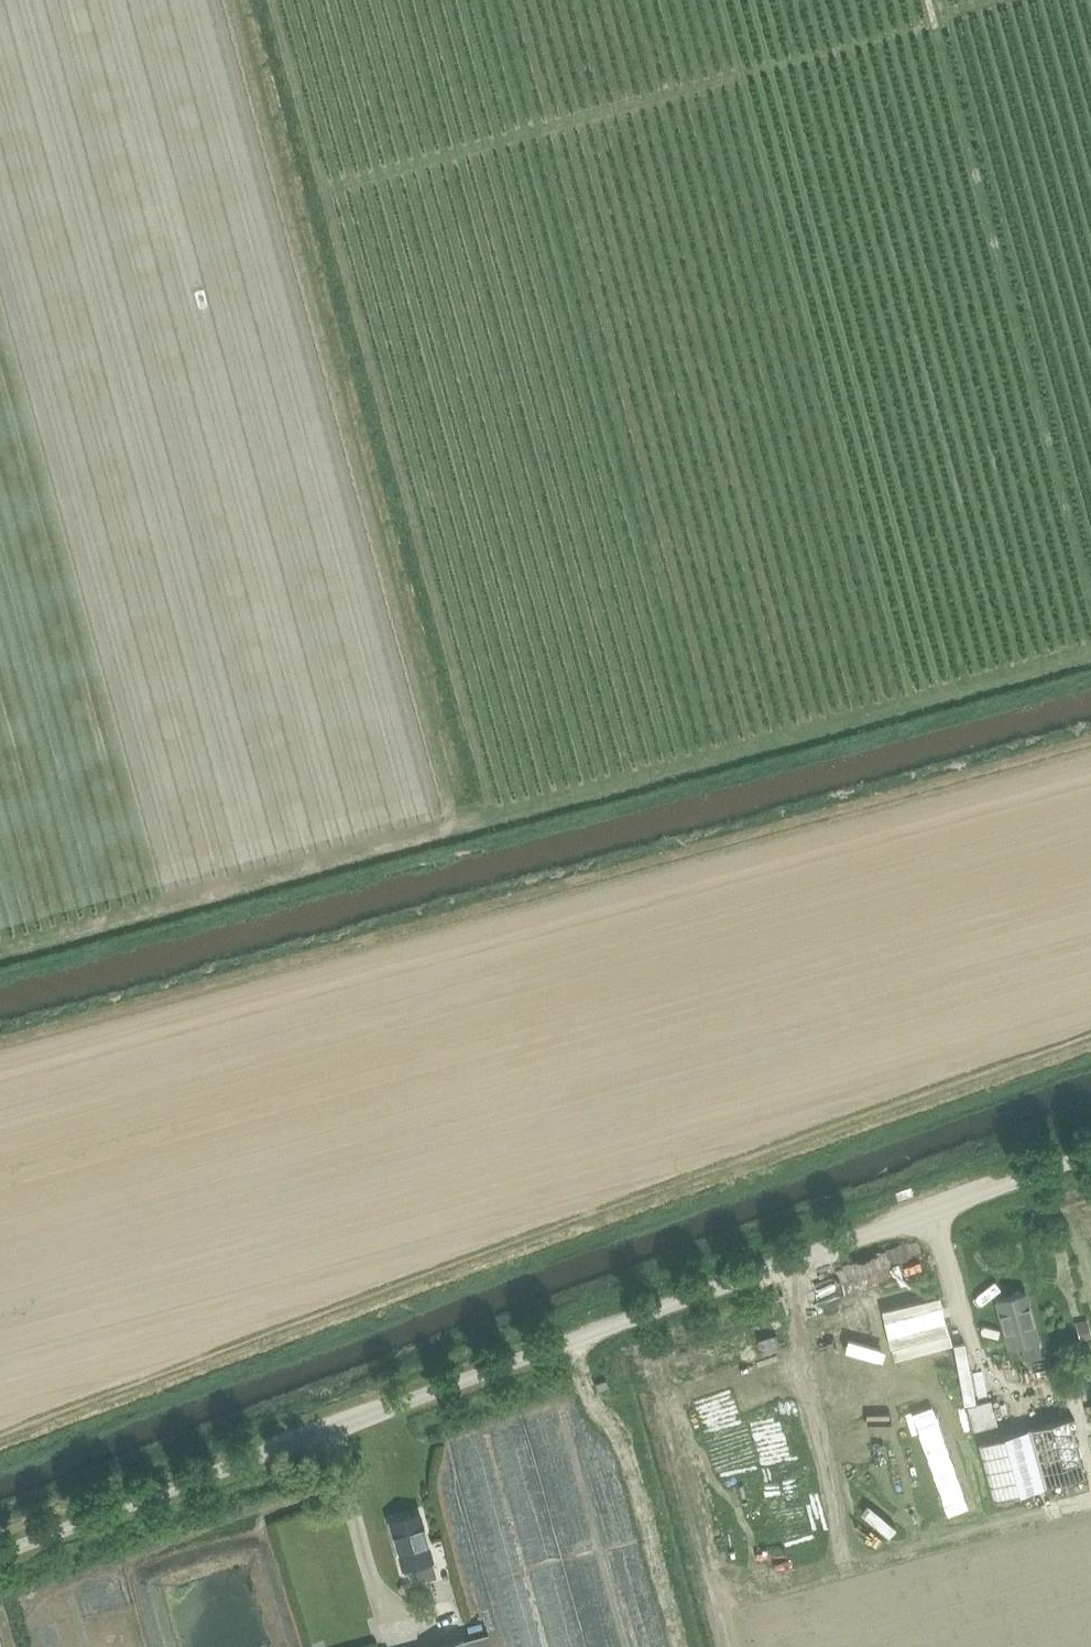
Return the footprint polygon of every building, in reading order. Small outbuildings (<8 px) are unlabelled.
[(1024,1362),(1042,1357),(1037,1340),(1038,1340),(1025,1292),(995,1300),(1008,1348),(1019,1345),(1024,1362)] [(597,1390),(607,1387),(605,1380),(595,1384),(597,1390)] [(973,1431),(997,1425),(991,1400),(967,1407),(973,1431)] [(992,1501),(1044,1487),(1084,1476),(1069,1418),(976,1443),(992,1501)] [(867,1500),(860,1508),(884,1527),(890,1520),(867,1500)] [(419,1513),(390,1521),(403,1569),(414,1565),(419,1582),(436,1578),(432,1561),(432,1560),(419,1513)] [(488,1634),(464,1640),(464,1639),(434,1646),(492,1646),(488,1634)]
